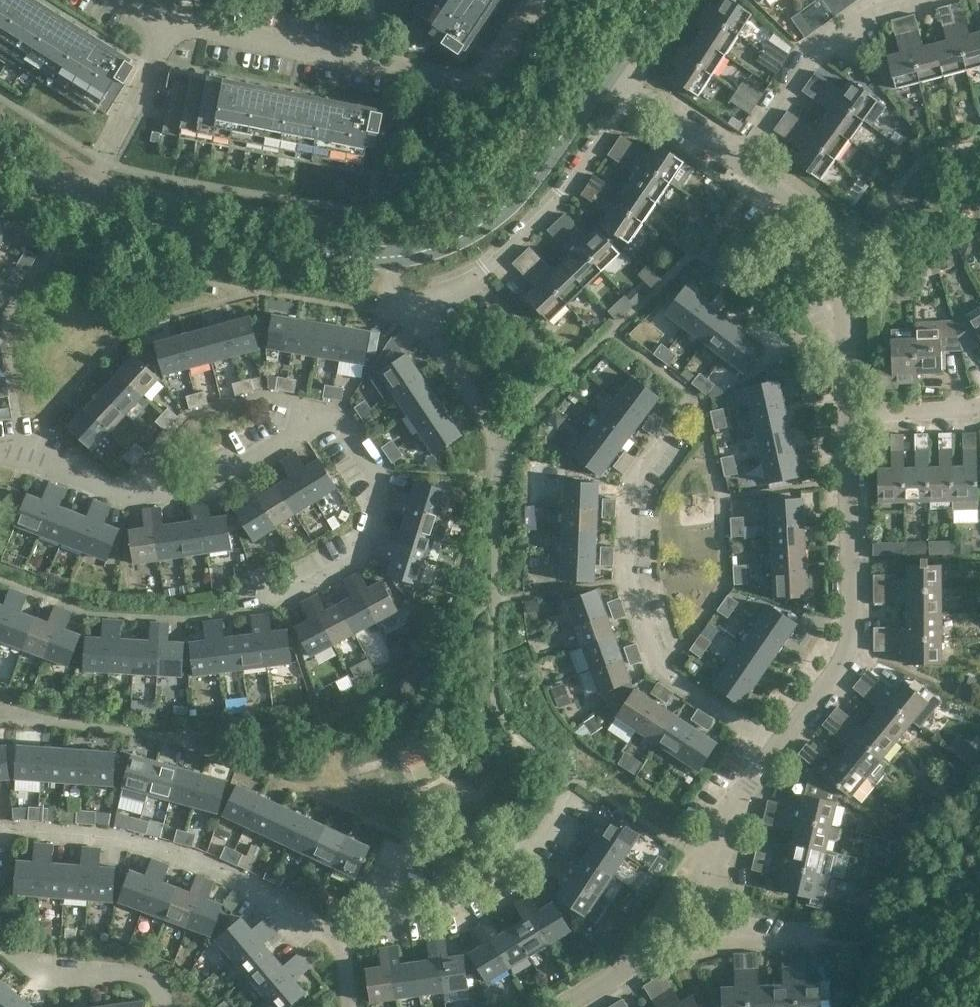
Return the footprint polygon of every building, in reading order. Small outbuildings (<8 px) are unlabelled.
[(39,76),(96,113),(99,108),(108,113),(138,65),(128,59),(128,60),(32,0),(0,0),(0,51),(39,76)] [(434,37),(460,54),(466,45),(465,44),(494,0),(421,0),(414,11),(418,14),(413,22),(434,37)] [(712,6),(705,15),(738,37),(752,15),(729,0),(723,0),(717,9),(712,6)] [(835,16),(823,0),(815,0),(800,11),(815,30),(835,16)] [(844,10),(853,2),(852,0),(837,0),(844,10)] [(961,2),(949,5),(966,70),(979,66),(979,32),(969,35),(961,2)] [(946,41),(934,44),(942,76),(966,70),(949,5),(937,7),(946,41)] [(815,30),(800,11),(791,18),(805,38),(815,30)] [(915,20),(914,13),(903,16),(919,82),(942,76),(934,44),(922,47),(915,20)] [(726,56),(738,37),(705,15),(699,25),(704,28),(697,38),(726,56)] [(895,88),(919,82),(903,16),(891,19),(900,52),(887,56),(895,88)] [(712,77),(726,56),(697,38),(696,41),(691,48),(686,45),(679,55),(712,77)] [(783,64),(789,54),(769,40),(763,50),(783,64)] [(783,64),(763,50),(756,60),(776,74),(783,64)] [(672,64),(678,68),(671,77),(696,95),(699,96),(712,77),(679,55),(672,64)] [(843,92),(815,71),(808,81),(864,121),(878,101),(851,81),(843,92)] [(366,155),(372,156),(376,157),(385,113),(374,110),(373,112),(176,73),(164,132),(363,172),(366,155)] [(763,94),(743,80),(736,90),(757,104),(763,94)] [(850,140),(864,121),(808,81),(801,90),(829,111),(822,120),(850,140)] [(757,104),(736,90),(730,101),(750,114),(757,104)] [(975,117),(972,107),(956,112),(959,122),(975,117)] [(836,159),(850,140),(822,120),(815,130),(787,110),(780,120),(836,159)] [(836,159),(780,120),(774,129),(802,149),(794,161),(821,180),(836,159)] [(159,142),(160,132),(152,131),(150,141),(159,142)] [(621,135),(619,138),(615,145),(670,182),(684,162),(657,143),(649,154),(626,138),(621,135)] [(636,173),(629,184),(657,202),(670,182),(615,145),(608,154),(636,173)] [(657,202),(629,184),(622,194),(596,176),(594,175),(588,185),(643,222),(657,202)] [(629,243),(643,222),(588,185),(581,194),(583,196),(609,214),(601,225),(629,243)] [(856,205),(860,197),(850,190),(845,197),(856,205)] [(711,198),(705,207),(717,214),(722,206),(711,198)] [(0,213),(0,242),(13,221),(0,213)] [(588,238),(565,214),(556,222),(602,271),(620,254),(597,230),(588,238)] [(36,241),(42,230),(18,215),(11,226),(36,241)] [(585,287),(602,271),(556,222),(548,231),(571,255),(562,263),(585,287)] [(709,229),(700,222),(695,230),(704,236),(709,229)] [(675,244),(686,251),(691,244),(684,238),(679,239),(675,244)] [(969,241),(959,246),(964,256),(970,253),(972,247),(969,241)] [(530,247),(522,255),(568,303),(585,287),(562,263),(553,271),(530,247)] [(26,249),(21,257),(33,264),(38,256),(26,249)] [(935,256),(941,270),(955,265),(948,250),(935,256)] [(918,257),(910,259),(911,273),(938,266),(934,253),(918,257)] [(568,303),(522,255),(513,264),(536,287),(526,297),(549,321),(568,303)] [(21,257),(16,265),(28,272),(33,264),(21,257)] [(705,302),(686,287),(665,313),(685,328),(705,302)] [(626,296),(628,298),(634,304),(642,296),(634,288),(626,296)] [(8,305),(13,297),(1,290),(0,292),(0,300),(8,305)] [(0,300),(0,312),(3,313),(8,305),(0,300)] [(725,317),(705,302),(685,328),(704,343),(725,317)] [(608,310),(613,316),(617,320),(623,314),(614,305),(608,310)] [(965,314),(952,321),(961,349),(979,337),(979,305),(965,314)] [(298,318),(273,314),(268,346),(292,351),(298,318)] [(258,348),(250,316),(226,322),(235,355),(258,348)] [(723,358),(744,332),(725,317),(704,343),(723,358)] [(321,322),(298,318),(292,351),(316,355),(321,322)] [(915,321),(915,328),(915,341),(916,340),(917,371),(942,370),(941,349),(961,349),(952,321),(937,322),(937,320),(915,321)] [(211,361),(235,355),(226,322),(203,329),(211,361)] [(339,359),(345,326),(321,322),(316,355),(339,359)] [(369,330),(345,326),(339,359),(364,363),(369,330)] [(891,329),(892,341),(892,362),(879,362),(880,390),(893,389),(893,381),(917,380),(917,371),(916,340),(915,341),(915,328),(891,329)] [(211,361),(203,329),(179,335),(188,367),(211,361)] [(763,347),(744,332),(723,358),(743,373),(763,347)] [(164,374),(188,367),(179,335),(155,342),(164,374)] [(661,359),(669,349),(661,343),(653,353),(661,359)] [(669,349),(661,359),(669,365),(677,355),(669,349)] [(380,371),(375,363),(368,373),(385,398),(394,392),(393,391),(421,373),(407,353),(380,371)] [(158,377),(134,355),(117,372),(141,395),(158,377)] [(125,412),(141,395),(117,372),(101,390),(125,412)] [(700,372),(691,383),(699,389),(707,378),(700,372)] [(434,393),(421,373),(393,391),(394,392),(406,411),(434,393)] [(287,378),(278,376),(276,390),(285,392),(287,378)] [(255,391),(251,378),(242,381),(246,394),(255,391)] [(297,380),(287,378),(285,392),(295,393),(297,380)] [(658,398),(631,378),(616,397),(643,418),(658,398)] [(707,378),(699,389),(707,394),(715,384),(707,378)] [(246,394),(242,381),(233,383),(236,396),(246,394)] [(745,389),(750,413),(783,406),(778,382),(745,389)] [(333,399),(335,386),(325,384),(323,398),(333,399)] [(8,386),(0,387),(0,397),(9,395),(8,386)] [(335,386),(333,399),(342,401),(344,387),(335,386)] [(125,412),(101,390),(84,407),(108,430),(125,412)] [(209,404),(205,391),(196,393),(200,406),(209,404)] [(580,398),(572,391),(567,397),(575,403),(580,398)] [(190,408),(200,406),(196,393),(187,396),(190,408)] [(406,411),(419,431),(447,413),(434,393),(406,411)] [(628,437),(643,418),(616,397),(602,417),(628,437)] [(366,399),(355,407),(360,415),(371,407),(366,399)] [(756,436),(788,429),(783,406),(750,413),(756,436)] [(91,448),(108,430),(84,407),(67,425),(91,448)] [(172,423),(179,415),(169,407),(162,414),(172,423)] [(377,415),(371,407),(360,415),(365,423),(377,415)] [(723,408),(710,410),(712,420),(725,417),(723,408)] [(654,412),(648,420),(658,428),(664,420),(654,412)] [(433,452),(460,434),(447,413),(419,431),(433,452)] [(172,423),(162,414),(155,421),(165,430),(172,423)] [(628,437),(602,417),(587,436),(614,456),(628,437)] [(727,426),(725,417),(712,420),(714,429),(727,426)] [(658,428),(648,420),(642,427),(653,436),(658,428)] [(793,453),(788,429),(756,436),(761,460),(793,453)] [(953,467),(953,501),(952,501),(952,511),(977,510),(975,432),(963,433),(963,467),(953,467)] [(916,468),(904,468),(905,502),(929,501),(928,467),(928,433),(915,434),(916,468)] [(940,467),(928,467),(929,501),(952,501),(953,501),(953,467),(952,433),(939,433),(940,467)] [(904,434),(891,434),(892,468),(878,469),(878,502),(905,502),(904,468),(904,434)] [(599,476),(614,456),(587,436),(572,456),(599,476)] [(393,439),(381,447),(387,455),(398,447),(393,439)] [(139,458),(146,451),(136,442),(130,449),(139,458)] [(403,456),(398,447),(387,455),(392,463),(403,456)] [(139,458),(130,449),(123,456),(133,465),(139,458)] [(625,450),(619,458),(630,466),(635,458),(625,450)] [(303,466),(294,452),(286,457),(313,500),(334,486),(316,458),(303,466)] [(444,466),(445,460),(437,459),(437,460),(434,453),(426,458),(429,466),(436,465),(444,466)] [(766,484),(799,477),(793,453),(761,460),(766,484)] [(736,464),(733,454),(720,457),(722,467),(736,464)] [(294,512),(313,500),(286,457),(278,462),(287,476),(275,484),(294,512)] [(619,458),(613,466),(624,474),(630,466),(619,458)] [(736,464),(722,467),(724,476),(738,473),(736,464)] [(263,492),(254,477),(246,483),(274,525),(294,512),(275,484),(263,492)] [(411,495),(395,489),(392,498),(440,513),(447,490),(416,480),(411,495)] [(41,497),(26,492),(14,522),(37,532),(55,485),(47,481),(41,497)] [(564,482),(563,507),(596,509),(597,484),(564,482)] [(253,539),(274,525),(246,483),(238,488),(248,502),(234,510),(253,539)] [(37,532),(59,540),(71,509),(57,504),(64,488),(55,485),(37,532)] [(392,498),(389,507),(405,513),(401,526),(433,536),(442,539),(443,540),(451,517),(440,513),(392,498)] [(602,507),(616,508),(616,499),(603,498),(602,507)] [(91,499),(85,515),(71,509),(59,540),(82,549),(100,502),(91,499)] [(802,525),(801,500),(769,502),(770,526),(802,525)] [(210,517),(208,501),(199,502),(205,552),(230,549),(225,516),(210,517)] [(109,506),(100,502),(82,549),(104,558),(117,527),(102,522),(109,506)] [(181,555),(205,552),(199,502),(189,503),(191,520),(177,522),(181,555)] [(162,524),(160,507),(151,508),(157,559),(181,555),(177,522),(162,524)] [(594,533),(596,509),(563,507),(562,531),(594,533)] [(616,508),(602,507),(602,517),(615,518),(616,508)] [(133,562),(157,559),(151,508),(141,510),(143,526),(128,529),(132,554),(133,562)] [(327,519),(332,528),(333,530),(341,525),(340,524),(334,515),(327,519)] [(743,516),(730,517),(730,527),(744,526),(743,516)] [(804,548),(802,525),(770,526),(771,550),(804,548)] [(380,535),(377,544),(425,559),(433,536),(401,526),(397,540),(380,535)] [(744,526),(730,527),(731,536),(745,535),(744,526)] [(562,531),(561,555),(593,557),(594,533),(562,531)] [(464,535),(461,544),(470,547),(473,538),(464,535)] [(952,553),(951,540),(928,540),(929,554),(952,553)] [(927,553),(927,541),(904,541),(904,554),(927,553)] [(902,553),(902,542),(874,542),(873,553),(902,553)] [(972,543),(954,543),(954,553),(972,553),(972,543)] [(418,583),(425,559),(377,544),(374,552),(391,558),(386,573),(418,583)] [(601,546),(600,555),(614,556),(614,546),(601,546)] [(771,550),(772,574),(805,572),(804,548),(771,550)] [(593,557),(561,555),(560,580),(592,581),(593,557)] [(600,555),(600,565),(613,566),(614,556),(600,555)] [(873,575),(873,591),(941,591),(941,566),(928,566),(928,559),(921,559),(921,566),(908,566),(908,582),(901,582),(894,575),(873,575)] [(733,574),(747,574),(746,564),(733,565),(733,574)] [(349,575),(373,621),(395,610),(379,580),(366,587),(357,571),(349,575)] [(774,599),(806,597),(805,572),(772,574),(774,599)] [(747,574),(733,574),(734,584),(747,583),(747,574)] [(350,596),(337,602),(352,632),(373,621),(349,575),(341,579),(350,596)] [(165,588),(166,593),(166,595),(176,593),(175,586),(165,588)] [(15,591),(6,587),(0,603),(0,632),(15,591)] [(25,594),(15,591),(0,632),(0,639),(20,647),(32,615),(18,610),(25,594)] [(565,602),(573,625),(605,614),(596,591),(565,602)] [(908,615),(941,615),(941,591),(873,591),(873,603),(908,602),(908,615)] [(324,609),(315,593),(307,597),(331,643),(352,632),(337,602),(324,609)] [(722,602),(733,610),(739,602),(728,594),(722,602)] [(309,655),(331,643),(307,597),(299,601),(307,618),(293,625),(302,642),(309,655)] [(610,611),(623,606),(620,597),(607,602),(610,611)] [(526,600),(522,601),(523,606),(525,613),(527,612),(539,610),(536,598),(526,600)] [(722,602),(717,610),(728,617),(733,610),(722,602)] [(761,603),(750,619),(756,624),(754,626),(782,645),(796,625),(768,606),(767,607),(761,603)] [(20,647),(43,655),(61,608),(52,604),(46,621),(32,615),(20,647)] [(623,606),(610,611),(614,620),(626,615),(623,606)] [(63,627),(69,611),(61,608),(43,655),(66,664),(78,633),(63,627)] [(447,614),(437,608),(432,615),(442,621),(447,614)] [(269,630),(267,613),(258,614),(265,665),(289,661),(284,629),(269,630)] [(251,633),(236,635),(241,668),(265,665),(258,614),(248,615),(251,633)] [(573,625),(581,648),(613,636),(605,614),(573,625)] [(941,639),(941,615),(908,615),(908,627),(873,627),(873,639),(941,639)] [(100,637),(84,636),(82,670),(106,671),(110,619),(101,619),(100,637)] [(106,671),(131,672),(133,639),(118,638),(119,620),(110,619),(106,671)] [(219,619),(210,620),(217,671),(241,668),(236,635),(222,637),(219,619)] [(201,622),(204,639),(188,641),(193,674),(217,671),(210,620),(201,622)] [(131,672),(155,674),(158,622),(149,622),(148,640),(133,639),(131,672)] [(167,641),(168,623),(158,622),(155,674),(180,675),(182,641),(167,641)] [(754,626),(741,646),(768,665),(782,645),(754,626)] [(695,641),(706,649),(711,641),(700,633),(695,641)] [(304,657),(309,655),(302,642),(299,635),(298,635),(304,657)] [(613,636),(581,648),(589,670),(621,659),(613,636)] [(941,639),(873,639),(873,651),(877,651),(908,651),(908,664),(941,664),(941,639)] [(695,641),(689,649),(700,657),(706,649),(695,641)] [(627,656),(639,651),(636,642),(623,647),(627,656)] [(404,652),(399,643),(390,647),(395,657),(404,652)] [(768,665),(741,646),(727,665),(755,684),(768,665)] [(643,660),(639,651),(627,656),(630,665),(643,660)] [(690,657),(687,655),(681,662),(685,665),(690,657)] [(629,682),(621,659),(589,670),(598,693),(600,693),(608,704),(633,685),(631,681),(629,682)] [(695,672),(699,666),(691,661),(687,667),(695,672)] [(741,705),(755,684),(727,665),(716,681),(714,685),(713,686),(741,705)] [(553,680),(549,669),(540,672),(544,684),(553,680)] [(868,670),(861,679),(913,722),(928,703),(903,682),(894,692),(872,673),(868,670)] [(708,681),(714,685),(716,681),(708,676),(708,681)] [(18,678),(15,687),(31,692),(34,683),(18,678)] [(913,722),(861,679),(853,688),(880,710),(872,719),(897,740),(913,722)] [(658,698),(666,686),(658,681),(650,692),(658,698)] [(968,699),(969,699),(973,688),(974,687),(965,684),(960,681),(955,693),(968,699)] [(572,703),(564,683),(550,688),(558,708),(572,703)] [(633,685),(608,704),(617,716),(616,717),(637,731),(655,703),(634,690),(635,689),(633,685)] [(674,692),(666,686),(658,698),(666,703),(674,692)] [(131,700),(131,710),(155,712),(156,713),(156,702),(131,700)] [(675,716),(655,703),(637,731),(657,744),(675,716)] [(189,714),(189,705),(172,704),(172,713),(189,714)] [(243,715),(241,704),(230,706),(231,716),(243,715)] [(706,713),(698,707),(690,719),(698,724),(706,713)] [(882,759),(897,740),(872,719),(864,729),(837,707),(830,716),(882,759)] [(714,718),(706,713),(698,724),(706,730),(714,718)] [(591,735),(602,727),(594,715),(583,722),(591,735)] [(696,730),(675,716),(657,744),(678,757),(696,730)] [(882,759),(830,716),(822,725),(849,747),(841,757),(876,785),(891,767),(882,759)] [(717,743),(696,730),(678,757),(696,769),(699,771),(717,743)] [(959,733),(948,747),(974,768),(979,761),(979,751),(959,733)] [(0,745),(0,778),(10,777),(7,744),(0,745)] [(833,766),(807,744),(799,754),(813,766),(804,778),(808,780),(838,796),(842,790),(851,797),(853,795),(862,802),(876,785),(841,757),(833,766)] [(43,747),(18,745),(16,778),(40,779),(43,747)] [(40,779),(64,781),(67,748),(43,747),(40,779)] [(64,781),(88,783),(91,750),(67,748),(64,781)] [(113,784),(115,751),(91,750),(88,783),(113,784)] [(122,787),(123,787),(120,796),(146,802),(148,794),(157,760),(131,753),(122,787)] [(180,766),(157,760),(148,794),(171,800),(180,766)] [(203,772),(180,766),(171,800),(194,806),(203,772)] [(939,774),(949,782),(958,772),(952,767),(944,768),(939,774)] [(663,776),(652,768),(643,781),(655,788),(663,776)] [(203,772),(194,806),(218,813),(228,779),(203,772)] [(768,801),(765,812),(830,828),(831,826),(836,803),(838,796),(808,780),(804,795),(801,808),(768,801)] [(237,783),(222,815),(246,826),(261,794),(237,783)] [(261,794),(246,826),(268,836),(283,804),(261,794)] [(283,804),(268,836),(289,846),(303,814),(283,804)] [(39,806),(29,806),(28,819),(38,820),(39,806)] [(48,807),(39,806),(38,820),(47,821),(48,807)] [(86,810),(77,809),(76,822),(86,823),(86,810)] [(86,810),(86,823),(95,824),(96,810),(86,810)] [(830,828),(765,812),(762,824),(795,831),(792,843),(825,851),(828,839),(836,841),(840,838),(842,828),(831,826),(830,828)] [(303,814),(289,846),(311,856),(325,824),(303,814)] [(588,819),(583,827),(626,855),(639,834),(612,815),(603,829),(588,819)] [(140,818),(131,816),(128,829),(137,831),(140,818)] [(150,821),(140,818),(137,831),(146,834),(150,821)] [(325,824),(311,856),(332,866),(346,834),(325,824)] [(626,855),(583,827),(578,835),(592,845),(585,857),(613,875),(626,855)] [(186,831),(177,828),(173,841),(183,844),(186,831)] [(186,831),(183,844),(192,846),(196,833),(186,831)] [(371,845),(346,834),(332,866),(356,877),(371,845)] [(896,842),(890,841),(887,849),(894,851),(896,842)] [(34,860),(18,859),(15,893),(40,895),(44,844),(35,843),(34,860)] [(757,848),(754,859),(831,877),(836,854),(825,851),(792,843),(790,855),(757,848)] [(40,895),(65,896),(67,863),(53,862),(54,845),(44,844),(40,895)] [(234,849),(225,845),(220,857),(228,861),(234,849)] [(83,847),(82,864),(67,863),(65,896),(88,898),(92,848),(83,847)] [(102,848),(92,848),(88,898),(113,900),(116,867),(100,866),(102,848)] [(234,849),(228,861),(237,865),(244,853),(234,849)] [(600,895),(613,875),(585,857),(577,868),(562,859),(557,866),(600,895)] [(144,875),(129,870),(117,900),(141,909),(159,861),(151,858),(144,875)] [(823,910),(831,877),(754,859),(751,871),(757,872),(784,879),(781,891),(808,898),(806,905),(823,910)] [(141,909),(164,918),(175,887),(161,881),(168,864),(159,861),(141,909)] [(278,870),(269,865),(263,878),(272,882),(278,870)] [(600,895),(557,866),(552,874),(567,884),(558,898),(586,916),(600,895)] [(286,874),(278,870),(272,882),(281,886),(286,874)] [(175,887),(164,918),(187,926),(205,878),(196,874),(189,892),(175,887)] [(213,881),(205,878),(187,926),(210,935),(210,934),(214,936),(230,915),(220,907),(221,904),(207,898),(213,881)] [(892,888),(904,890),(904,891),(906,882),(893,879),(892,888)] [(321,890),(312,886),(307,898),(315,902),(321,890)] [(321,890),(315,902),(324,906),(330,894),(321,890)] [(639,893),(634,900),(641,904),(645,897),(639,893)] [(530,895),(522,900),(548,943),(570,930),(552,903),(539,910),(530,895)] [(854,911),(856,902),(845,899),(844,909),(854,911)] [(514,905),(524,920),(511,928),(528,956),(548,943),(522,900),(514,905)] [(215,939),(232,958),(271,925),(265,918),(251,930),(240,917),(215,939)] [(52,934),(52,928),(46,921),(39,920),(38,934),(52,934)] [(508,968),(528,956),(511,928),(499,936),(489,920),(481,925),(508,968)] [(263,944),(277,932),(271,925),(232,958),(248,976),(273,955),(263,944)] [(473,930),(482,946),(469,954),(486,981),(508,968),(481,925),(473,930)] [(76,929),(76,938),(85,939),(85,930),(77,929),(76,929)] [(447,957),(445,939),(436,941),(443,991),(468,988),(463,955),(447,957)] [(419,995),(443,991),(436,941),(426,942),(429,960),(414,962),(419,995)] [(592,958),(599,953),(594,945),(586,950),(592,958)] [(397,946),(388,948),(395,998),(419,995),(414,962),(400,964),(397,946)] [(379,949),(381,967),(366,969),(371,1002),(395,998),(388,948),(379,949)] [(771,986),(772,1006),(796,1006),(793,951),(781,952),(783,986),(771,986)] [(805,951),(793,951),(796,1006),(830,1006),(830,1000),(820,1001),(820,984),(806,985),(805,951)] [(746,953),(734,954),(735,988),(722,988),(722,989),(712,990),(712,1001),(715,1006),(748,1006),(746,953)] [(758,953),(746,953),(748,1006),(772,1006),(771,986),(759,987),(758,953)] [(282,966),(273,955),(248,976),(263,994),(302,962),(296,954),(282,966)] [(574,963),(568,958),(565,962),(572,966),(574,963)] [(308,969),(302,962),(263,994),(274,1006),(287,1006),(304,992),(294,980),(308,969)] [(670,1006),(700,1006),(692,995),(681,1002),(662,973),(653,979),(670,1006)] [(643,985),(657,1006),(670,1006),(653,979),(643,985)] [(19,995),(0,980),(0,1006),(9,1006),(19,995)] [(19,995),(9,1006),(33,1006),(19,995)] [(612,1004),(613,1006),(627,1006),(622,998),(612,1004)]
